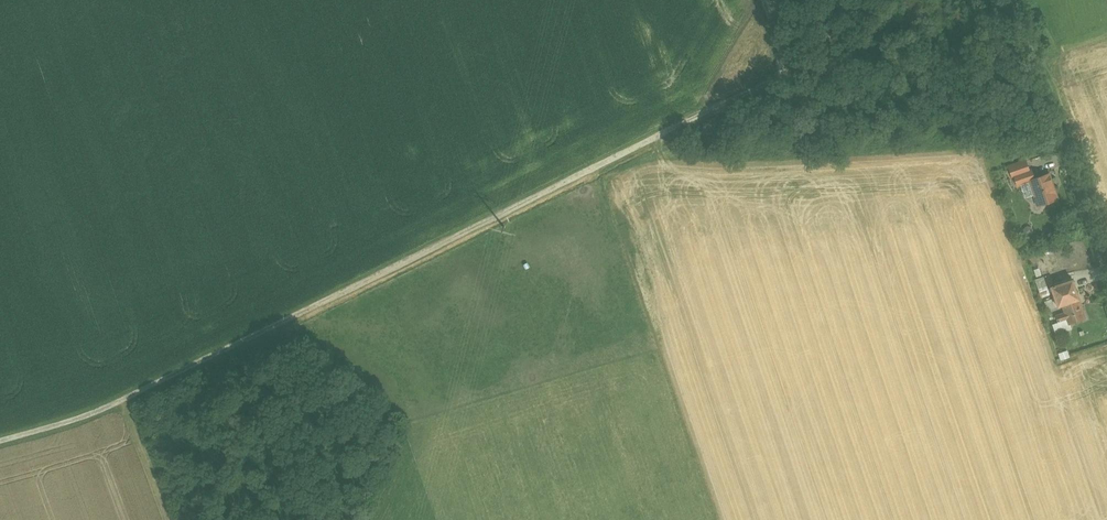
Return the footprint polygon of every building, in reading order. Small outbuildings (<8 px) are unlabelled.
[(1026,161),(1009,167),(1013,177),(1015,176),(1018,186),(1031,181),(1030,181),(1035,179),(1031,169),(1029,170),(1026,161)] [(1035,179),(1030,181),(1031,181),(1039,205),(1058,199),(1049,174),(1035,179)] [(1086,319),(1072,278),(1050,285),(1058,306),(1062,305),(1065,312),(1057,315),(1059,322),(1067,319),(1069,325),(1086,319)] [(1062,359),(1071,356),(1068,350),(1060,354),(1062,359)]
